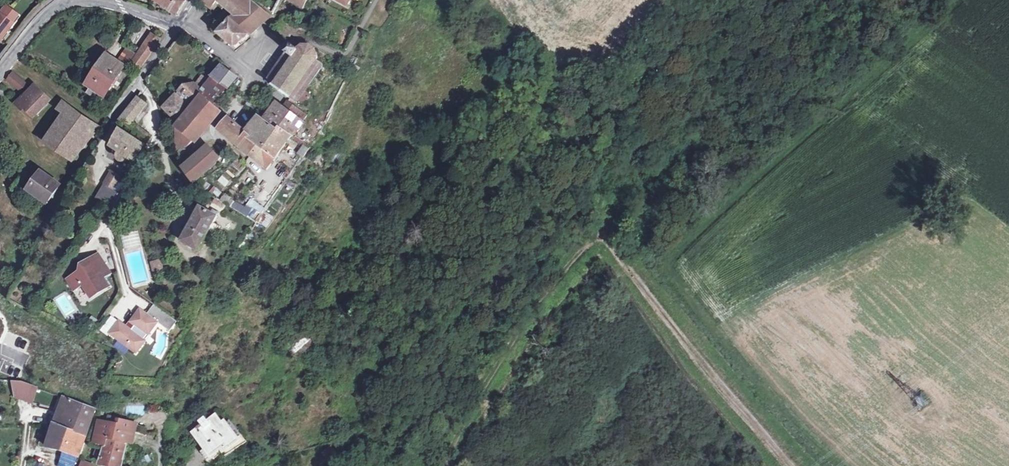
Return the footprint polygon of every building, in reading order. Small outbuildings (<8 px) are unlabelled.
[(162,5),(176,15),(186,0),(155,0),(162,5)] [(245,0),(220,0),(219,1),(220,2),(235,15),(237,17),(251,2),(249,0),(247,2),(245,0)] [(270,17),(251,2),(237,17),(235,15),(231,20),(248,35),(258,28),(270,17)] [(0,15),(0,40),(1,40),(19,16),(7,6),(0,15)] [(289,33),(295,36),(303,37),(306,32),(283,19),(277,30),(288,36),(289,33)] [(248,35),(231,20),(225,27),(218,33),(235,47),(248,35)] [(141,25),(130,37),(137,44),(149,32),(141,25)] [(138,55),(133,63),(140,69),(161,38),(153,33),(138,55)] [(296,103),(298,101),(304,105),(311,95),(305,91),(323,66),(316,61),(317,59),(318,56),(317,54),(317,52),(315,50),(313,48),(311,46),(309,46),(307,45),(304,46),(302,47),(300,48),(298,49),(297,50),(292,46),(266,82),(290,99),(296,103)] [(122,56),(133,63),(138,55),(128,48),(122,56)] [(88,85),(90,87),(86,93),(100,102),(104,96),(105,97),(124,67),(107,55),(88,85)] [(222,66),(213,76),(228,87),(230,85),(237,76),(222,66)] [(12,73),(7,79),(21,91),(26,84),(12,73)] [(202,75),(195,84),(203,90),(209,81),(202,75)] [(199,94),(202,96),(218,110),(222,104),(221,104),(217,100),(223,93),(228,87),(213,76),(212,78),(209,81),(203,90),(202,91),(199,94)] [(239,78),(237,76),(230,85),(232,87),(239,78)] [(183,95),(180,100),(184,104),(194,92),(201,97),(202,96),(199,94),(202,91),(194,84),(185,87),(186,92),(183,95)] [(37,115),(50,101),(34,86),(16,103),(23,109),(27,105),(37,115)] [(194,92),(184,104),(191,110),(201,97),(194,92)] [(228,96),(223,93),(217,100),(221,104),(228,96)] [(164,108),(180,123),(191,110),(184,104),(180,100),(175,96),(164,108)] [(202,96),(201,97),(191,110),(180,123),(176,127),(194,141),(219,110),(218,110),(202,96)] [(119,120),(128,127),(132,122),(146,104),(137,97),(119,120)] [(74,160),(100,126),(94,123),(90,120),(82,114),(78,111),(64,101),(59,109),(63,114),(46,140),(74,160)] [(288,102),(282,108),(289,113),(294,106),(288,102)] [(277,104),(264,122),(278,132),(280,130),(293,137),(303,123),(301,122),(289,113),(282,108),(277,104)] [(306,116),(294,106),(289,113),(301,122),(306,116)] [(259,117),(246,133),(259,144),(262,141),(268,146),(265,149),(276,158),(293,137),(280,130),(278,132),(264,122),(259,117)] [(259,144),(246,133),(228,119),(219,130),(249,156),(259,144)] [(153,136),(132,122),(128,127),(133,131),(130,136),(145,146),(153,136)] [(194,141),(176,127),(175,144),(177,152),(181,148),(185,151),(194,141)] [(135,162),(145,146),(130,136),(120,130),(112,146),(121,152),(119,156),(118,158),(119,159),(120,161),(123,161),(126,160),(128,157),(132,160),(135,162)] [(259,144),(249,156),(267,170),(275,159),(276,158),(265,149),(268,146),(262,141),(259,144)] [(302,157),(308,149),(304,146),(298,155),(302,157)] [(206,148),(182,170),(193,184),(214,165),(217,160),(206,148)] [(236,159),(227,168),(233,175),(243,167),(236,159)] [(41,173),(29,191),(46,203),(59,185),(41,173)] [(110,206),(118,191),(114,189),(121,178),(112,173),(105,184),(97,198),(110,206)] [(205,183),(202,190),(207,192),(210,185),(205,183)] [(212,186),(208,193),(217,199),(222,192),(212,186)] [(262,190),(255,201),(263,205),(269,195),(262,190)] [(217,234),(221,226),(214,223),(217,217),(200,207),(182,242),(199,251),(210,230),(217,234)] [(264,211),(256,221),(264,227),(272,218),(264,211)] [(109,286),(103,277),(110,272),(99,254),(89,260),(91,264),(88,266),(83,266),(81,271),(70,279),(76,289),(84,284),(92,296),(109,286)] [(151,263),(154,275),(163,273),(160,261),(151,263)] [(154,304),(147,314),(158,323),(170,331),(177,321),(154,304)] [(148,334),(149,335),(158,323),(147,314),(140,309),(131,321),(135,325),(131,330),(120,321),(111,333),(136,352),(145,341),(144,339),(148,334)] [(309,330),(306,333),(305,332),(287,348),(298,360),(316,344),(319,340),(309,330)] [(31,396),(33,387),(22,383),(20,382),(18,394),(29,399),(30,396),(31,396)] [(54,423),(87,436),(95,409),(66,397),(65,398),(61,413),(58,412),(54,423)] [(199,421),(202,425),(193,433),(216,464),(225,457),(226,458),(247,443),(240,433),(236,436),(225,421),(222,423),(216,415),(208,421),(205,417),(199,421)] [(100,464),(111,465),(121,465),(126,443),(130,444),(132,437),(133,430),(127,429),(128,424),(121,423),(120,427),(95,422),(88,441),(98,444),(95,454),(103,455),(100,464)] [(80,458),(87,436),(54,423),(47,448),(50,450),(53,451),(62,453),(64,454),(78,457),(80,458)] [(164,428),(157,432),(160,438),(167,434),(164,428)] [(323,452),(328,461),(336,457),(331,447),(323,452)] [(78,457),(64,454),(59,465),(60,465),(74,465),(78,457)]
